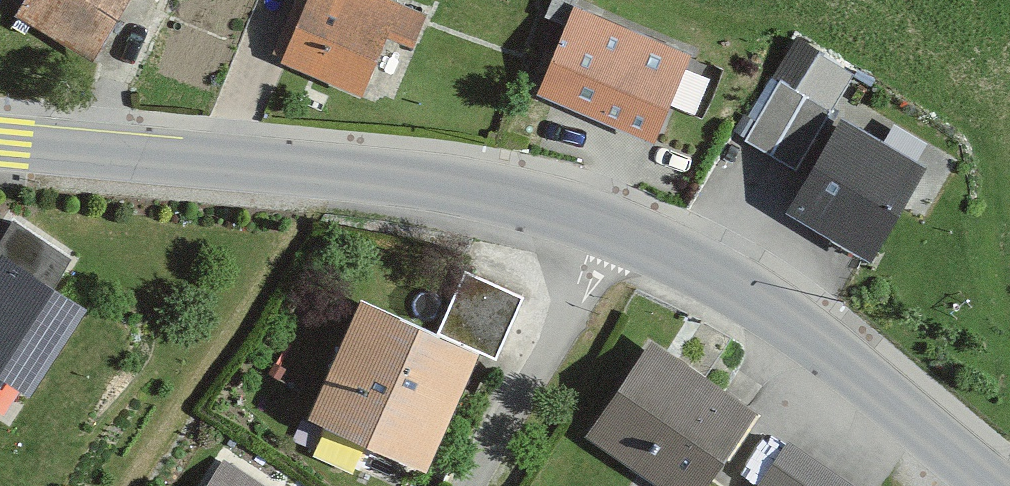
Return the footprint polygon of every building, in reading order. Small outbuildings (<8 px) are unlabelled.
[(11,20),(88,67),(129,0),(23,0),(11,20)] [(376,0),(308,0),(280,70),(360,102),(383,45),(408,55),(423,19),(376,0)] [(650,147),(684,58),(566,14),(532,103),(650,147)] [(910,183),(839,142),(797,215),(868,255),(910,183)] [(12,208),(0,226),(0,237),(1,237),(0,239),(0,364),(31,384),(90,296),(54,273),(71,247),(12,208)] [(518,306),(463,281),(435,342),(473,360),(490,367),(518,306)] [(435,342),(357,307),(305,421),(421,474),(473,360),(435,342)] [(645,330),(583,426),(678,485),(698,485),(753,399),(645,330)] [(785,439),(756,485),(862,485),(785,439)] [(214,470),(203,485),(238,485),(214,470)]
